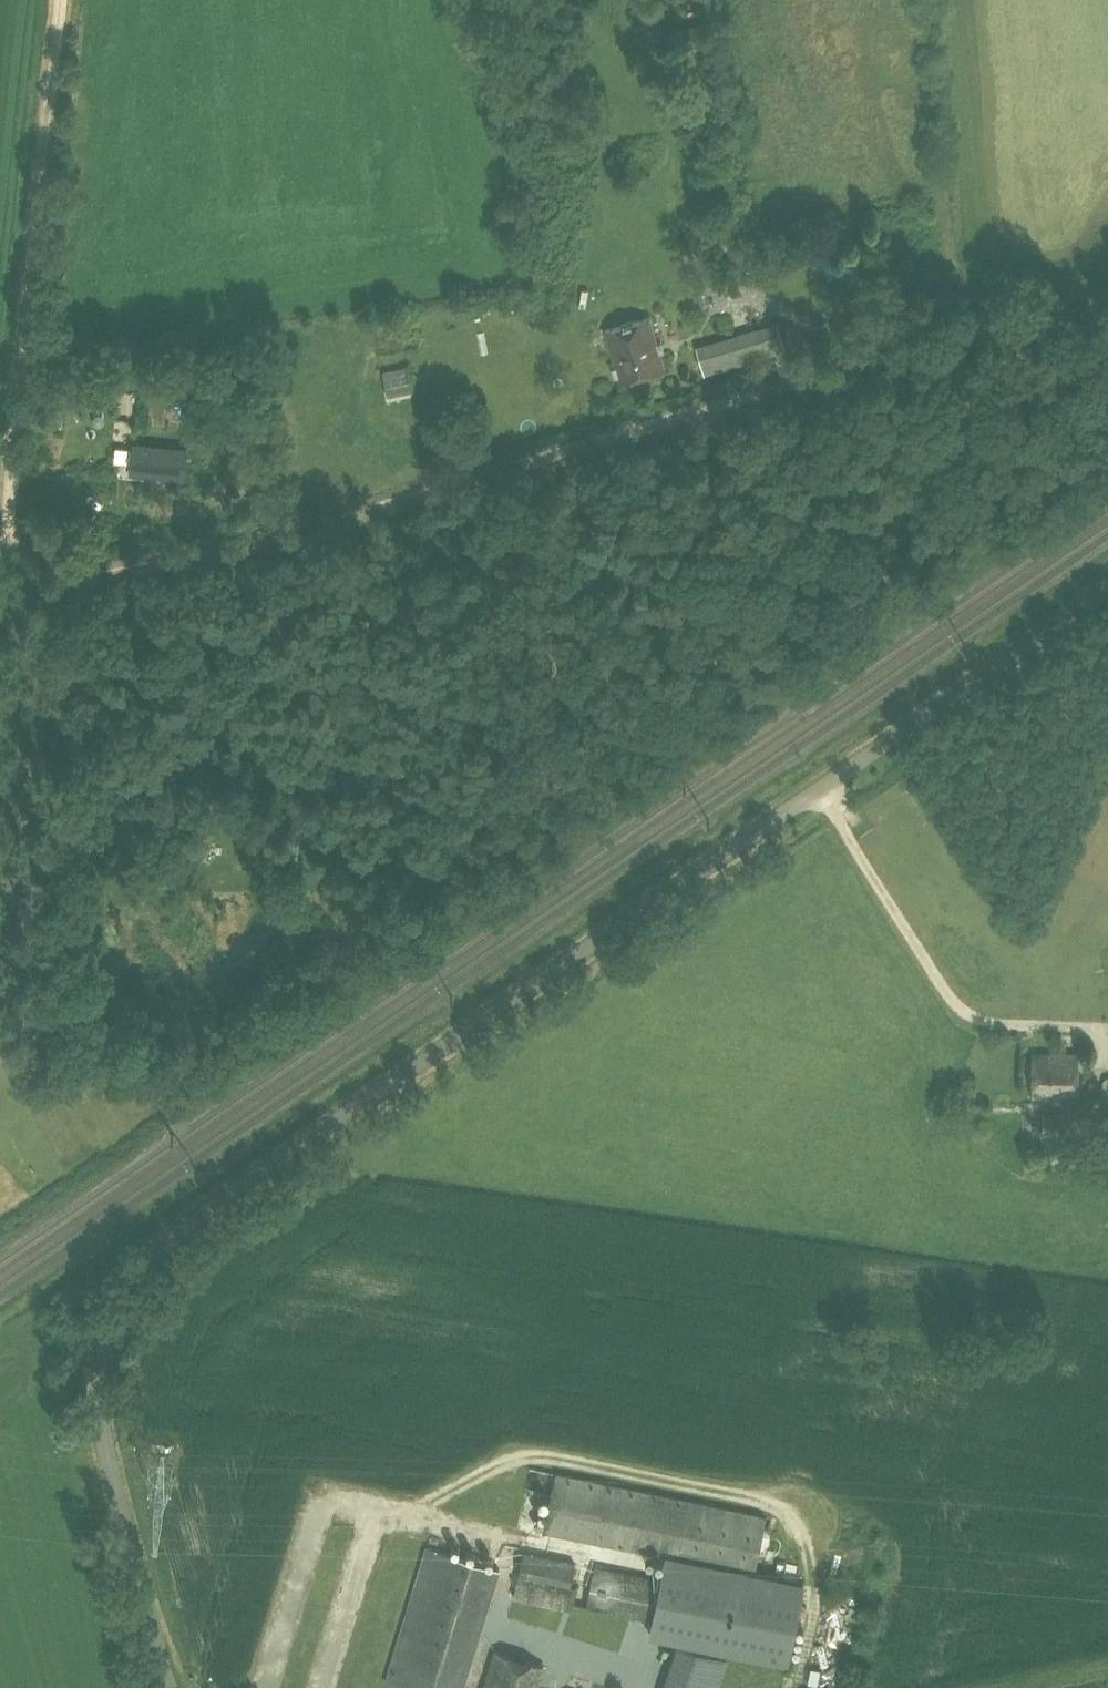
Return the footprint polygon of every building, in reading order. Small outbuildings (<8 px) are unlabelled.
[(734,309),(717,313),(721,327),(738,322),(734,309)] [(665,367),(650,316),(605,330),(620,381),(665,367)] [(706,372),(768,355),(767,353),(775,351),(769,327),(760,329),(760,327),(698,346),(706,372)] [(415,391),(411,366),(384,370),(388,396),(415,391)] [(133,441),(130,474),(185,479),(188,447),(133,441)] [(1078,1096),(1078,1054),(1033,1053),(1033,1096),(1078,1096)] [(1059,1151),(1051,1152),(1051,1169),(1059,1168),(1059,1151)] [(546,1531),(666,1555),(755,1571),(767,1515),(558,1473),(546,1531)] [(386,1682),(405,1687),(454,1687),(455,1684),(466,1687),(500,1569),(492,1566),(428,1547),(386,1682)] [(572,1609),(578,1585),(573,1584),(578,1561),(524,1551),(514,1597),(572,1609)] [(805,1581),(755,1571),(666,1555),(661,1579),(652,1619),(649,1634),(787,1663),(805,1581)] [(603,1610),(652,1619),(661,1579),(595,1565),(584,1617),(585,1617),(583,1625),(599,1627),(603,1610)] [(664,1687),(719,1687),(730,1658),(680,1642),(664,1687)] [(544,1666),(495,1651),(484,1687),(537,1687),(544,1666)]
